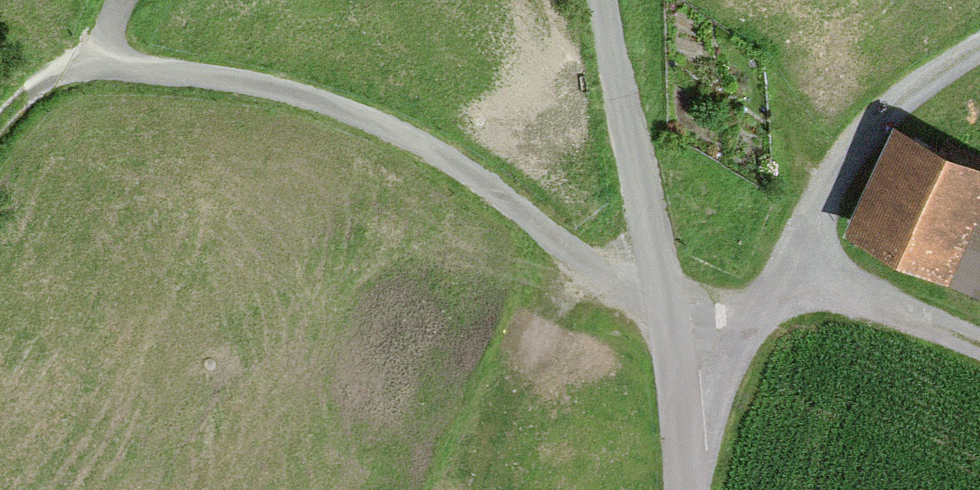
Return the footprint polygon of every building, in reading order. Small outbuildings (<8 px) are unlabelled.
[(900,132),(854,242),(979,295),(979,165),(900,132)]
